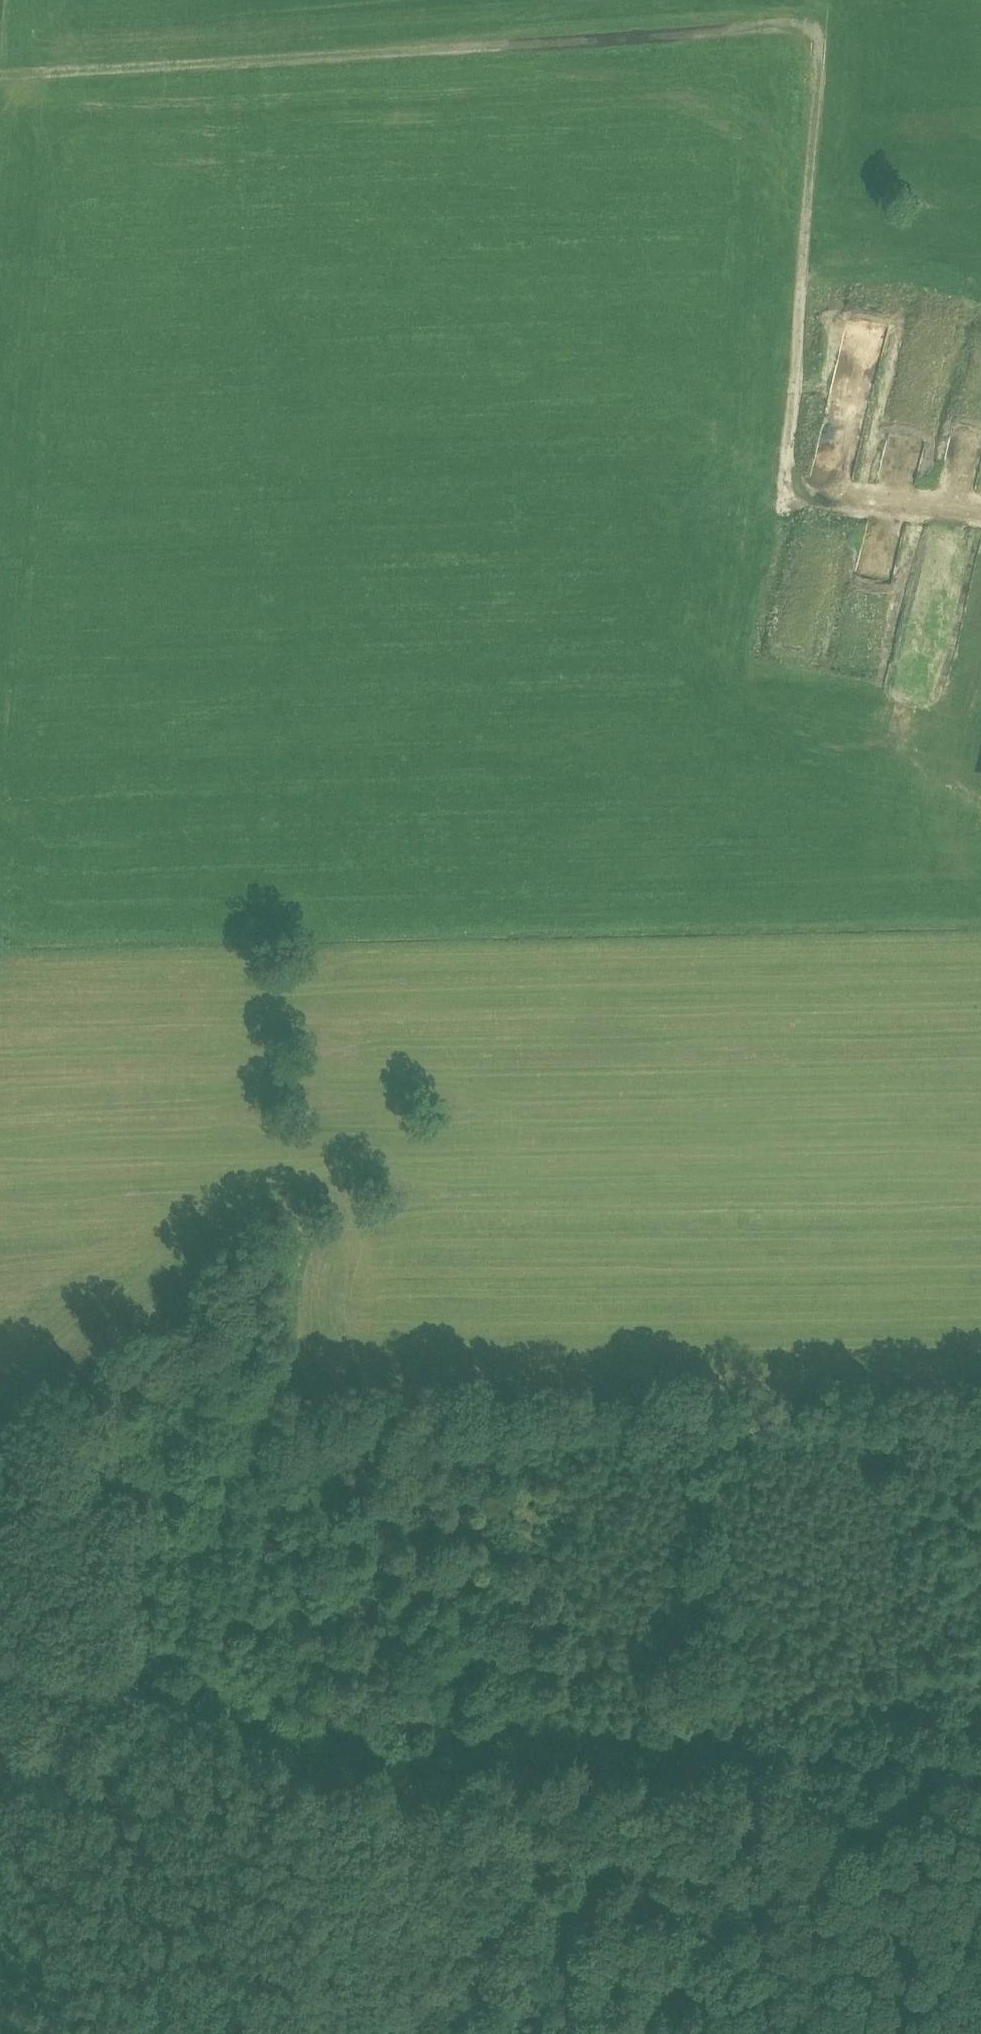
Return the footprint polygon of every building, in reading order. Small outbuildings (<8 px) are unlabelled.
[(921,441),(921,430),(901,431),(902,442),(921,441)]
